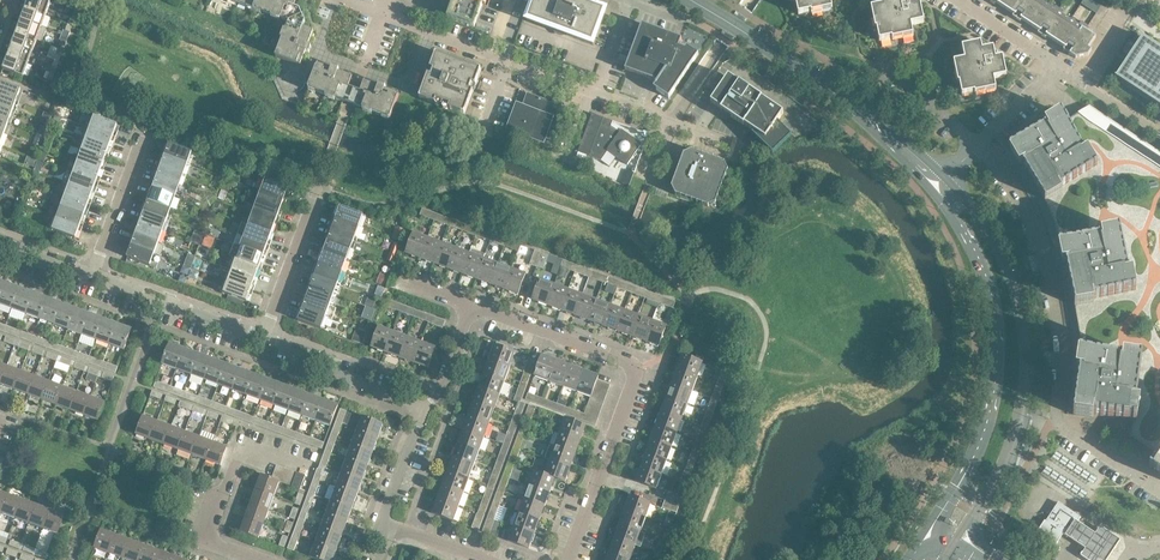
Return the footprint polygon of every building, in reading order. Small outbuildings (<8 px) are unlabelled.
[(50,2),(44,0),(28,0),(25,8),(45,16),(50,2)] [(253,9),(272,16),(273,13),(281,16),(280,19),(289,22),(295,19),(303,16),(300,10),(294,7),(295,3),(297,0),(258,0),(255,6),(253,9)] [(447,18),(474,27),(483,4),(485,4),(487,0),(453,0),(447,18)] [(605,11),(575,0),(534,0),(527,20),(593,45),(605,11)] [(799,1),(794,2),(794,3),(796,3),(797,7),(798,15),(811,12),(811,14),(813,13),(812,9),(820,7),(821,12),(822,12),(823,11),(822,7),(830,5),(831,10),(832,9),(831,0),(799,0),(799,1)] [(882,6),(871,8),(871,9),(873,9),(875,18),(873,18),(873,19),(878,18),(880,27),(875,28),(875,29),(877,29),(879,41),(892,39),(892,40),(894,40),(893,35),(901,34),(902,38),(903,38),(903,33),(911,32),(912,36),(913,36),(911,25),(924,23),(920,4),(913,5),(912,0),(881,0),(882,6)] [(1005,8),(1010,0),(992,0),(1005,8)] [(1039,11),(1044,3),(1039,0),(1010,0),(1005,8),(1030,25),(1039,11)] [(1055,42),(1069,20),(1061,15),(1063,11),(1054,6),(1052,9),(1044,3),(1039,11),(1030,25),(1055,42)] [(1093,11),(1097,13),(1101,7),(1096,5),(1093,11)] [(41,28),(45,16),(25,8),(21,20),(41,28)] [(21,20),(16,32),(37,40),(42,42),(46,30),(41,28),(21,20)] [(1089,48),(1091,45),(1096,37),(1086,31),(1088,28),(1080,22),(1078,25),(1069,20),(1055,42),(1071,52),(1069,54),(1075,58),(1088,56),(1092,50),(1089,48)] [(300,66),(306,52),(309,53),(311,47),(308,45),(313,31),(303,27),(305,22),(289,22),(285,31),(288,32),(285,40),(282,39),(276,57),(300,66)] [(625,70),(657,82),(653,88),(669,99),(698,54),(687,46),(685,49),(679,47),(682,39),(642,25),(625,70)] [(32,52),(37,40),(16,32),(12,45),(32,52)] [(1141,36),(1115,76),(1159,106),(1159,48),(1141,36)] [(981,44),(962,47),(964,60),(953,62),(954,64),(956,63),(957,72),(955,72),(956,74),(960,73),(962,81),(958,82),(958,84),(959,83),(962,96),(975,93),(975,94),(976,94),(975,90),(984,88),(985,92),(986,92),(985,88),(994,86),(995,90),(996,90),(994,79),(1007,77),(1003,58),(996,59),(993,48),(982,51),(981,44)] [(28,64),(32,52),(12,45),(7,57),(28,64)] [(431,76),(427,75),(419,98),(464,115),(473,91),(470,90),(472,84),(475,85),(481,69),(436,53),(430,69),(433,70),(431,76)] [(7,57),(3,69),(23,77),(28,64),(7,57)] [(334,99),(343,102),(349,104),(354,90),(348,88),(352,77),(338,72),(339,69),(332,66),(331,69),(317,64),(308,89),(309,89),(310,87),(316,89),(315,92),(326,96),(327,93),(335,96),(334,99)] [(710,103),(721,110),(720,111),(722,112),(724,109),(733,116),(732,117),(754,132),(752,134),(766,148),(773,155),(792,136),(778,122),(783,113),(728,76),(710,103)] [(0,81),(0,94),(17,100),(21,89),(0,81)] [(360,92),(354,90),(349,104),(382,116),(383,114),(390,116),(389,119),(390,119),(399,94),(385,89),(386,86),(379,83),(378,87),(364,82),(360,92)] [(527,93),(522,107),(517,105),(508,129),(538,140),(543,142),(545,138),(555,141),(566,112),(556,109),(558,102),(561,103),(561,102),(543,96),(546,97),(545,99),(527,93)] [(13,112),(17,100),(0,94),(0,107),(13,112)] [(9,123),(13,112),(0,107),(0,119),(9,123)] [(1005,151),(1016,167),(1022,177),(1028,188),(1033,198),(1039,209),(1044,220),(1049,233),(1054,247),(1057,256),(1059,264),(1062,276),(1065,288),(1067,300),(1069,312),(1071,323),(1072,333),(1072,343),(1073,352),(1073,362),(1073,371),(1070,371),(1069,385),(1068,399),(1067,414),(1073,415),(1074,415),(1075,414),(1075,412),(1086,414),(1093,415),(1100,416),(1107,417),(1114,418),(1117,418),(1121,419),(1128,420),(1133,420),(1130,435),(1157,453),(1159,455),(1159,154),(1088,107),(1081,111),(1069,119),(1066,120),(1066,119),(1062,113),(1061,113),(1060,113),(1062,116),(1047,125),(1036,132),(1026,138),(1016,144),(1009,148),(1010,149),(1005,151)] [(620,133),(610,128),(612,121),(592,114),(578,152),(601,161),(601,160),(608,151),(627,165),(634,156),(635,157),(637,154),(636,153),(642,144),(622,130),(620,133)] [(58,128),(61,119),(55,116),(51,125),(58,128)] [(114,135),(118,125),(95,116),(91,127),(114,135)] [(5,134),(9,123),(0,119),(0,132),(5,134)] [(110,147),(114,135),(91,127),(86,138),(110,147)] [(40,128),(38,134),(45,137),(48,130),(40,128)] [(82,149),(106,158),(110,147),(86,138),(82,149)] [(188,164),(192,152),(169,144),(165,155),(188,164)] [(41,148),(37,159),(45,162),(49,151),(41,148)] [(78,161),(101,169),(106,158),(82,149),(78,161)] [(716,203),(718,198),(728,170),(724,163),(691,150),(684,154),(671,187),(675,195),(708,207),(716,203)] [(197,154),(195,160),(204,163),(206,157),(197,154)] [(161,166),(184,175),(188,164),(165,155),(161,166)] [(608,174),(614,163),(609,160),(602,171),(608,174)] [(38,161),(36,167),(42,170),(44,163),(38,161)] [(74,172),(97,181),(101,169),(78,161),(74,172)] [(180,186),(184,175),(161,166),(157,178),(180,186)] [(67,170),(63,181),(70,183),(93,192),(97,181),(74,172),(67,170)] [(152,189),(176,198),(180,186),(157,178),(152,189)] [(285,199),(289,188),(266,179),(261,191),(285,199)] [(70,183),(66,195),(89,204),(93,192),(70,183)] [(148,200),(171,209),(177,211),(181,200),(176,198),(152,189),(148,200)] [(261,191),(257,202),(280,210),(285,199),(261,191)] [(61,206),(85,215),(89,204),(66,195),(61,206)] [(167,220),(171,209),(148,200),(144,212),(167,220)] [(257,202),(253,213),(276,222),(280,210),(257,202)] [(57,218),(80,226),(85,215),(61,206),(57,218)] [(336,218),(359,227),(362,228),(366,216),(340,207),(336,218)] [(422,209),(420,215),(429,219),(432,212),(422,209)] [(140,223),(163,232),(167,220),(144,212),(140,223)] [(202,212),(199,219),(207,222),(209,214),(202,212)] [(253,213),(249,225),(272,233),(276,222),(253,213)] [(442,216),(439,222),(448,225),(450,219),(442,216)] [(57,218),(53,230),(76,239),(80,226),(57,218)] [(355,238),(359,227),(336,218),(332,229),(355,238)] [(450,219),(448,225),(457,229),(460,222),(450,219)] [(243,222),(239,234),(245,236),(268,245),(272,233),(249,225),(243,222)] [(135,235),(159,243),(163,232),(140,223),(135,235)] [(208,225),(204,234),(211,236),(214,227),(208,225)] [(469,226),(467,232),(476,236),(479,229),(469,226)] [(355,238),(332,229),(328,241),(351,249),(355,238)] [(479,229),(476,236),(485,239),(488,233),(479,229)] [(427,237),(414,232),(406,253),(413,256),(413,255),(420,257),(427,237)] [(239,234),(234,245),(240,247),(264,256),(268,245),(245,236),(239,234)] [(135,235),(131,246),(154,255),(161,257),(165,245),(159,243),(139,236),(135,235)] [(209,247),(213,238),(206,235),(203,245),(209,247)] [(420,257),(420,259),(427,261),(427,260),(434,262),(441,243),(427,237),(420,257)] [(323,252),(347,261),(351,249),(328,241),(323,252)] [(394,242),(390,251),(396,254),(399,245),(394,242)] [(434,262),(434,264),(441,266),(441,265),(448,268),(455,248),(441,243),(434,262)] [(127,257),(150,266),(154,255),(131,246),(127,257)] [(240,247),(236,259),(259,267),(264,256),(240,247)] [(448,268),(448,269),(455,271),(455,270),(462,273),(462,274),(470,253),(455,248),(448,268)] [(537,266),(542,253),(535,250),(530,263),(537,266)] [(390,251),(387,260),(393,263),(396,254),(390,251)] [(319,264),(342,272),(347,261),(323,252),(319,264)] [(462,274),(468,276),(469,275),(476,278),(476,279),(483,258),(470,253),(462,274)] [(544,269),(549,255),(542,253),(537,266),(544,269)] [(188,254),(184,265),(190,267),(192,263),(194,256),(188,254)] [(476,279),(483,282),(483,281),(490,283),(490,284),(497,263),(483,258),(476,279)] [(236,259),(232,270),(255,279),(259,267),(236,259)] [(562,260),(560,267),(570,270),(572,264),(562,260)] [(504,289),(511,268),(497,263),(490,284),(504,289)] [(315,275),(338,283),(342,272),(319,264),(315,275)] [(183,265),(182,269),(183,273),(187,275),(190,268),(183,265)] [(589,277),(591,271),(577,266),(575,272),(589,277)] [(504,289),(510,292),(511,291),(519,294),(526,274),(511,268),(504,289)] [(232,270),(228,282),(251,290),(255,279),(232,270)] [(602,282),(605,276),(591,271),(589,277),(602,282)] [(382,274),(379,283),(386,286),(389,277),(382,274)] [(311,286),(334,295),(338,283),(315,275),(311,286)] [(610,278),(608,284),(616,287),(619,281),(610,278)] [(553,284),(540,279),(532,300),(539,303),(540,301),(546,304),(553,284)] [(619,281),(616,287),(626,291),(628,284),(619,281)] [(224,293),(247,302),(251,290),(228,282),(224,293)] [(12,309),(19,288),(5,283),(0,297),(0,304),(12,309)] [(546,304),(547,304),(546,305),(553,308),(554,306),(561,309),(568,289),(553,284),(546,304)] [(307,298),(330,306),(334,295),(311,286),(307,298)] [(644,298),(647,291),(632,286),(630,292),(644,298)] [(12,309),(26,314),(33,293),(19,288),(12,309)] [(568,289),(561,309),(560,310),(567,313),(568,312),(575,314),(574,315),(582,294),(568,289)] [(658,303),(660,296),(647,291),(644,298),(658,303)] [(26,314),(40,319),(47,298),(33,293),(26,314)] [(574,315),(581,318),(582,317),(589,319),(596,299),(582,294),(574,315)] [(369,296),(366,305),(373,307),(376,298),(369,296)] [(40,319),(54,324),(61,303),(47,298),(40,319)] [(302,309),(326,318),(330,306),(307,298),(302,309)] [(665,298),(663,305),(673,308),(675,302),(665,298)] [(589,319),(588,321),(595,323),(596,322),(603,324),(610,305),(596,299),(589,319)] [(389,300),(386,306),(396,310),(398,303),(389,300)] [(54,324),(68,329),(76,308),(61,303),(54,324)] [(603,324),(603,325),(602,326),(609,328),(610,327),(616,329),(623,310),(610,305),(603,324)] [(408,307),(406,313),(415,317),(417,310),(408,307)] [(68,329),(82,334),(90,314),(76,308),(68,329)] [(302,309),(298,321),(321,329),(326,318),(302,309)] [(417,310),(415,317),(424,320),(426,314),(417,310)] [(616,329),(617,330),(616,331),(623,333),(624,332),(631,335),(630,336),(638,315),(623,310),(616,329)] [(82,334),(96,340),(104,319),(90,314),(82,334)] [(429,322),(428,323),(434,325),(437,318),(431,315),(429,322)] [(644,340),(652,320),(638,315),(630,336),(637,339),(638,337),(644,340)] [(96,340),(110,345),(118,324),(104,319),(96,340)] [(652,320),(644,340),(645,340),(644,341),(651,344),(651,343),(659,345),(667,326),(652,320)] [(110,345),(124,350),(132,329),(118,324),(110,345)] [(393,332),(379,326),(371,347),(378,350),(379,349),(386,351),(385,353),(393,332)] [(10,327),(8,333),(17,337),(20,331),(10,327)] [(356,330),(353,340),(363,344),(366,333),(356,330)] [(24,332),(22,338),(31,342),(34,336),(24,332)] [(385,353),(392,355),(393,354),(400,357),(399,358),(407,337),(393,332),(385,353)] [(6,337),(4,342),(14,345),(16,340),(6,337)] [(38,337),(36,344),(45,347),(48,341),(38,337)] [(399,358),(406,360),(407,359),(414,362),(413,363),(414,363),(421,342),(407,337),(399,358)] [(20,342),(18,347),(28,351),(30,345),(20,342)] [(52,342),(50,349),(59,352),(62,346),(52,342)] [(428,367),(436,347),(421,342),(414,363),(420,365),(421,364),(428,367)] [(176,369),(184,348),(170,343),(162,364),(176,369)] [(515,353),(506,349),(494,345),(492,352),(493,352),(490,359),(510,366),(515,353)] [(34,347),(32,352),(42,356),(44,351),(34,347)] [(66,348),(64,354),(73,358),(76,351),(66,348)] [(190,374),(198,353),(184,348),(176,369),(190,374)] [(48,352),(46,357),(56,361),(58,356),(48,352)] [(80,353),(78,359),(87,363),(90,356),(80,353)] [(212,359),(198,353),(190,374),(204,379),(212,359)] [(682,355),(679,362),(680,362),(678,369),(677,369),(676,370),(697,377),(703,363),(682,355)] [(550,359),(542,356),(534,376),(548,381),(556,360),(550,358),(550,359)] [(62,357),(60,362),(70,366),(72,361),(62,357)] [(94,358),(92,364),(101,368),(104,362),(94,358)] [(529,358),(524,371),(531,374),(536,360),(529,358)] [(218,385),(226,364),(212,359),(204,379),(218,385)] [(486,366),(488,366),(485,373),(505,381),(510,366),(490,359),(489,359),(486,366)] [(556,361),(557,360),(556,360),(548,381),(562,386),(570,365),(564,363),(563,364),(556,361)] [(76,362),(74,367),(84,371),(86,366),(76,362)] [(108,363),(106,370),(115,373),(118,367),(108,363)] [(232,390),(240,369),(226,364),(218,385),(232,390)] [(570,367),(571,365),(570,365),(562,386),(576,391),(584,370),(578,368),(577,369),(570,367)] [(21,371),(7,366),(0,384),(14,389),(21,371)] [(90,367),(88,373),(98,376),(100,371),(90,367)] [(246,395),(254,374),(240,369),(232,390),(246,395)] [(584,372),(585,371),(584,370),(576,391),(589,396),(590,396),(592,393),(594,386),(597,379),(599,376),(592,373),(591,374),(584,372)] [(697,377),(676,370),(674,376),(675,376),(673,383),(671,383),(671,384),(692,392),(697,377)] [(722,370),(718,380),(725,383),(728,372),(722,370)] [(28,395),(35,376),(21,371),(14,389),(28,395)] [(524,371),(522,377),(529,380),(531,374),(524,371)] [(104,373),(102,378),(112,382),(114,376),(104,373)] [(481,380),(483,380),(480,387),(500,395),(505,381),(485,373),(484,373),(481,380)] [(260,400),(268,379),(254,374),(246,395),(260,400)] [(42,400),(49,382),(35,376),(28,395),(42,400)] [(282,384),(268,379),(260,400),(274,405),(282,384)] [(611,384),(597,379),(594,386),(608,391),(611,384)] [(63,387),(49,382),(42,400),(56,405),(63,387)] [(160,382),(158,388),(168,392),(170,386),(160,382)] [(296,390),(282,384),(274,405),(288,410),(296,390)] [(692,392),(671,384),(669,390),(670,390),(667,397),(666,397),(666,398),(687,406),(692,392)] [(711,399),(718,402),(723,387),(716,385),(711,399)] [(519,386),(516,395),(523,397),(526,389),(519,386)] [(592,393),(606,398),(608,391),(594,386),(592,393)] [(70,410),(77,392),(63,387),(56,405),(70,410)] [(174,387),(172,394),(182,397),(184,391),(174,387)] [(475,401),(474,401),(495,409),(500,395),(480,387),(479,387),(476,394),(477,394),(475,401)] [(152,390),(150,396),(161,399),(163,394),(152,390)] [(288,410),(302,416),(310,395),(296,390),(288,410)] [(70,410),(84,415),(91,397),(77,392),(70,410)] [(188,392),(186,399),(196,402),(198,396),(188,392)] [(528,393),(526,399),(535,403),(537,396),(528,393)] [(590,396),(589,396),(588,399),(603,405),(606,398),(592,393),(590,396)] [(302,416),(316,421),(324,400),(310,395),(302,416)] [(166,396),(165,401),(175,405),(177,399),(166,396)] [(91,397),(84,415),(98,420),(105,402),(91,397)] [(202,398),(200,404),(210,408),(212,401),(202,398)] [(661,412),(682,420),(687,406),(666,398),(664,404),(665,404),(662,411),(661,411),(661,412)] [(586,406),(601,411),(603,405),(588,399),(586,406)] [(706,413),(713,415),(718,402),(711,399),(706,413)] [(316,421),(330,426),(338,405),(324,400),(316,421)] [(547,400),(544,406),(553,410),(556,403),(547,400)] [(181,401),(179,406),(189,410),(191,404),(181,401)] [(470,415),(489,423),(495,409),(474,401),(471,408),(472,408),(470,415)] [(216,403),(214,409),(224,413),(226,406),(216,403)] [(556,403),(553,410),(563,413),(565,406),(556,403)] [(529,405),(524,419),(530,422),(536,407),(529,405)] [(195,406),(193,411),(203,415),(205,410),(195,406)] [(583,413),(598,418),(601,411),(586,406),(583,413)] [(517,407),(514,416),(521,418),(524,410),(517,407)] [(230,408),(228,414),(238,418),(240,412),(230,408)] [(575,410),(572,417),(581,420),(583,413),(575,410)] [(209,411),(207,416),(217,420),(219,415),(209,411)] [(661,412),(659,418),(660,418),(657,425),(677,432),(682,420),(661,412)] [(244,413),(242,419),(252,423),(254,417),(244,413)] [(335,423),(342,425),(345,415),(339,413),(335,423)] [(581,420),(596,425),(598,418),(583,413),(581,420)] [(466,422),(467,422),(464,429),(484,437),(489,423),(470,415),(468,415),(466,422)] [(157,421),(143,416),(136,434),(150,440),(157,421)] [(231,425),(233,420),(223,416),(221,421),(231,425)] [(514,416),(510,426),(517,428),(521,418),(514,416)] [(383,424),(362,417),(357,431),(378,438),(383,424)] [(705,417),(701,427),(707,429),(711,419),(705,417)] [(258,418),(256,425),(266,428),(268,422),(258,418)] [(585,425),(565,418),(560,432),(580,440),(581,440),(583,433),(582,433),(585,425)] [(519,434),(525,436),(530,422),(524,419),(519,434)] [(157,421),(150,440),(164,445),(171,427),(157,421)] [(272,423),(270,430),(280,433),(282,427),(272,423)] [(657,425),(656,424),(654,431),(655,432),(652,439),(672,446),(677,432),(657,425)] [(164,445),(178,450),(185,432),(171,427),(164,445)] [(334,427),(330,437),(337,439),(340,429),(334,427)] [(701,427),(698,435),(704,438),(707,429),(701,427)] [(286,429),(284,435),(294,439),(296,432),(286,429)] [(461,436),(462,436),(459,443),(479,450),(484,437),(464,429),(463,429),(461,436)] [(373,453),(378,438),(357,431),(352,445),(373,453)] [(185,432),(178,450),(192,455),(199,437),(185,432)] [(578,447),(577,447),(580,440),(560,432),(555,446),(574,454),(576,454),(578,447)] [(300,434),(298,440),(308,444),(310,438),(300,434)] [(507,434),(504,444),(510,446),(514,437),(507,434)] [(514,448),(520,450),(525,436),(519,434),(514,448)] [(199,437),(192,455),(207,460),(213,442),(199,437)] [(314,439),(312,445),(322,449),(324,443),(314,439)] [(652,439),(651,439),(648,445),(650,446),(647,453),(667,461),(672,446),(652,439)] [(329,441),(325,451),(331,453),(335,443),(329,441)] [(207,460),(221,466),(227,447),(213,442),(207,460)] [(456,450),(457,450),(454,457),(474,465),(479,450),(459,443),(458,443),(456,450)] [(504,444),(500,453),(507,456),(510,446),(504,444)] [(574,454),(555,446),(550,444),(544,459),(550,460),(569,468),(571,468),(573,461),(572,461),(574,454)] [(695,444),(691,454),(698,456),(701,446),(695,444)] [(368,467),(373,453),(352,445),(347,459),(368,467)] [(514,448),(510,456),(517,459),(520,450),(514,448)] [(1157,453),(1149,467),(1159,476),(1159,449),(1157,453)] [(647,453),(646,453),(643,459),(644,460),(642,467),(662,475),(667,461),(647,453)] [(691,454),(687,463),(694,466),(698,456),(691,454)] [(323,455),(320,465),(325,467),(326,467),(327,466),(330,457),(323,455)] [(450,464),(452,464),(449,471),(469,479),(474,465),(454,457),(453,457),(450,464)] [(362,481),(368,467),(347,459),(341,473),(362,481)] [(568,475),(567,475),(569,468),(550,460),(544,474),(544,475),(555,479),(555,478),(565,482),(568,475)] [(497,462),(493,472),(500,474),(503,464),(497,462)] [(283,468),(277,465),(272,479),(279,481),(283,468)] [(507,466),(503,476),(510,478),(513,469),(507,466)] [(642,467),(641,467),(638,473),(639,474),(636,482),(656,489),(662,475),(642,467)] [(279,481),(279,482),(285,484),(290,470),(283,468),(279,481)] [(318,468),(314,478),(320,481),(324,470),(318,468)] [(290,470),(285,484),(292,486),(297,473),(290,470)] [(445,478),(447,478),(444,485),(464,492),(469,479),(449,471),(448,471),(445,478)] [(544,474),(534,471),(529,485),(549,493),(550,493),(552,486),(551,486),(554,479),(555,479),(544,475),(544,474)] [(493,472),(490,481),(496,484),(500,474),(493,472)] [(684,472),(680,482),(687,485),(691,474),(684,472)] [(292,486),(300,489),(305,476),(297,473),(292,486)] [(357,495),(362,481),(341,473),(336,487),(357,495)] [(279,481),(272,479),(261,475),(256,489),(274,496),(279,482),(279,481)] [(503,476),(500,485),(506,487),(510,478),(503,476)] [(312,483),(308,492),(315,495),(318,485),(312,483)] [(440,491),(441,492),(439,499),(459,507),(464,492),(444,485),(443,485),(440,491)] [(547,500),(546,500),(549,493),(529,485),(524,499),(544,507),(545,507),(547,500)] [(352,509),(357,495),(336,487),(331,501),(352,509)] [(274,496),(256,489),(251,503),(269,510),(274,496)] [(486,490),(483,500),(489,502),(493,493),(486,490)] [(298,493),(295,503),(300,505),(304,495),(298,493)] [(666,501),(679,506),(682,499),(669,494),(666,501)] [(0,512),(0,513),(14,518),(20,500),(6,495),(0,512)] [(496,495),(493,503),(499,506),(503,497),(496,495)] [(646,518),(651,503),(630,496),(627,503),(628,503),(626,510),(646,518)] [(307,497),(303,507),(310,509),(313,499),(307,497)] [(435,505),(436,506),(433,514),(453,521),(459,507),(439,499),(438,499),(435,505)] [(542,514),(541,514),(544,507),(524,499),(519,513),(538,520),(540,521),(542,514)] [(20,500),(14,518),(28,523),(34,505),(20,500)] [(483,500),(479,509),(486,512),(489,502),(483,500)] [(347,523),(352,509),(331,501),(326,515),(347,523)] [(666,501),(663,508),(677,513),(679,506),(666,501)] [(269,510),(251,503),(246,517),(264,524),(269,510)] [(493,503),(489,513),(496,515),(499,506),(493,503)] [(1058,541),(1063,534),(1067,537),(1080,517),(1058,503),(1046,521),(1045,521),(1040,528),(1038,531),(1057,543),(1058,541)] [(34,505),(28,523),(42,528),(48,510),(34,505)] [(293,507),(290,517),(295,519),(298,509),(293,507)] [(48,510),(42,528),(56,534),(63,516),(48,510)] [(646,518),(626,510),(625,510),(622,517),(623,517),(621,524),(641,531),(646,518)] [(302,511),(298,521),(304,523),(308,513),(302,511)] [(484,516),(478,514),(477,513),(472,528),(479,530),(484,516)] [(537,528),(536,528),(538,520),(519,513),(513,527),(533,534),(534,535),(537,528)] [(342,537),(347,523),(326,515),(321,529),(342,537)] [(240,531),(259,538),(264,524),(246,517),(240,531)] [(495,520),(494,520),(488,517),(482,532),(490,534),(495,520)] [(1083,559),(1108,559),(1111,556),(1121,540),(1100,527),(1095,534),(1073,520),(1063,535),(1078,545),(1085,549),(1080,558),(1083,559)] [(288,521),(284,531),(290,533),(293,523),(288,521)] [(618,531),(616,538),(635,545),(640,547),(645,533),(641,531),(621,524),(620,524),(617,530),(618,531)] [(297,525),(293,535),(299,537),(303,527),(297,525)] [(532,542),(531,542),(533,534),(513,527),(508,541),(529,549),(532,542)] [(337,551),(342,537),(321,529),(316,543),(337,551)] [(108,553),(115,535),(101,530),(94,548),(108,553)] [(663,530),(660,539),(666,541),(669,533),(663,530)] [(129,540),(115,535),(108,553),(122,558),(129,540)] [(283,535),(279,546),(284,547),(288,537),(283,535)] [(635,545),(616,538),(614,538),(612,544),(613,545),(610,552),(630,559),(635,545)] [(291,539),(288,549),(294,551),(298,541),(291,539)] [(660,539),(656,548),(663,550),(666,541),(660,539)] [(10,540),(8,545),(18,549),(20,544),(10,540)] [(143,545),(129,540),(122,558),(128,559),(137,559),(143,545)] [(310,557),(319,559),(333,559),(337,551),(316,543),(310,557)] [(24,545),(22,550),(32,554),(34,549),(24,545)] [(143,545),(137,559),(153,559),(157,550),(143,545)] [(7,549),(5,554),(15,558),(17,553),(7,549)] [(38,550),(36,556),(47,559),(48,554),(38,550)] [(157,550),(153,559),(169,559),(171,555),(157,550)] [(610,552),(609,552),(607,558),(608,559),(607,559),(630,559),(610,552)]
